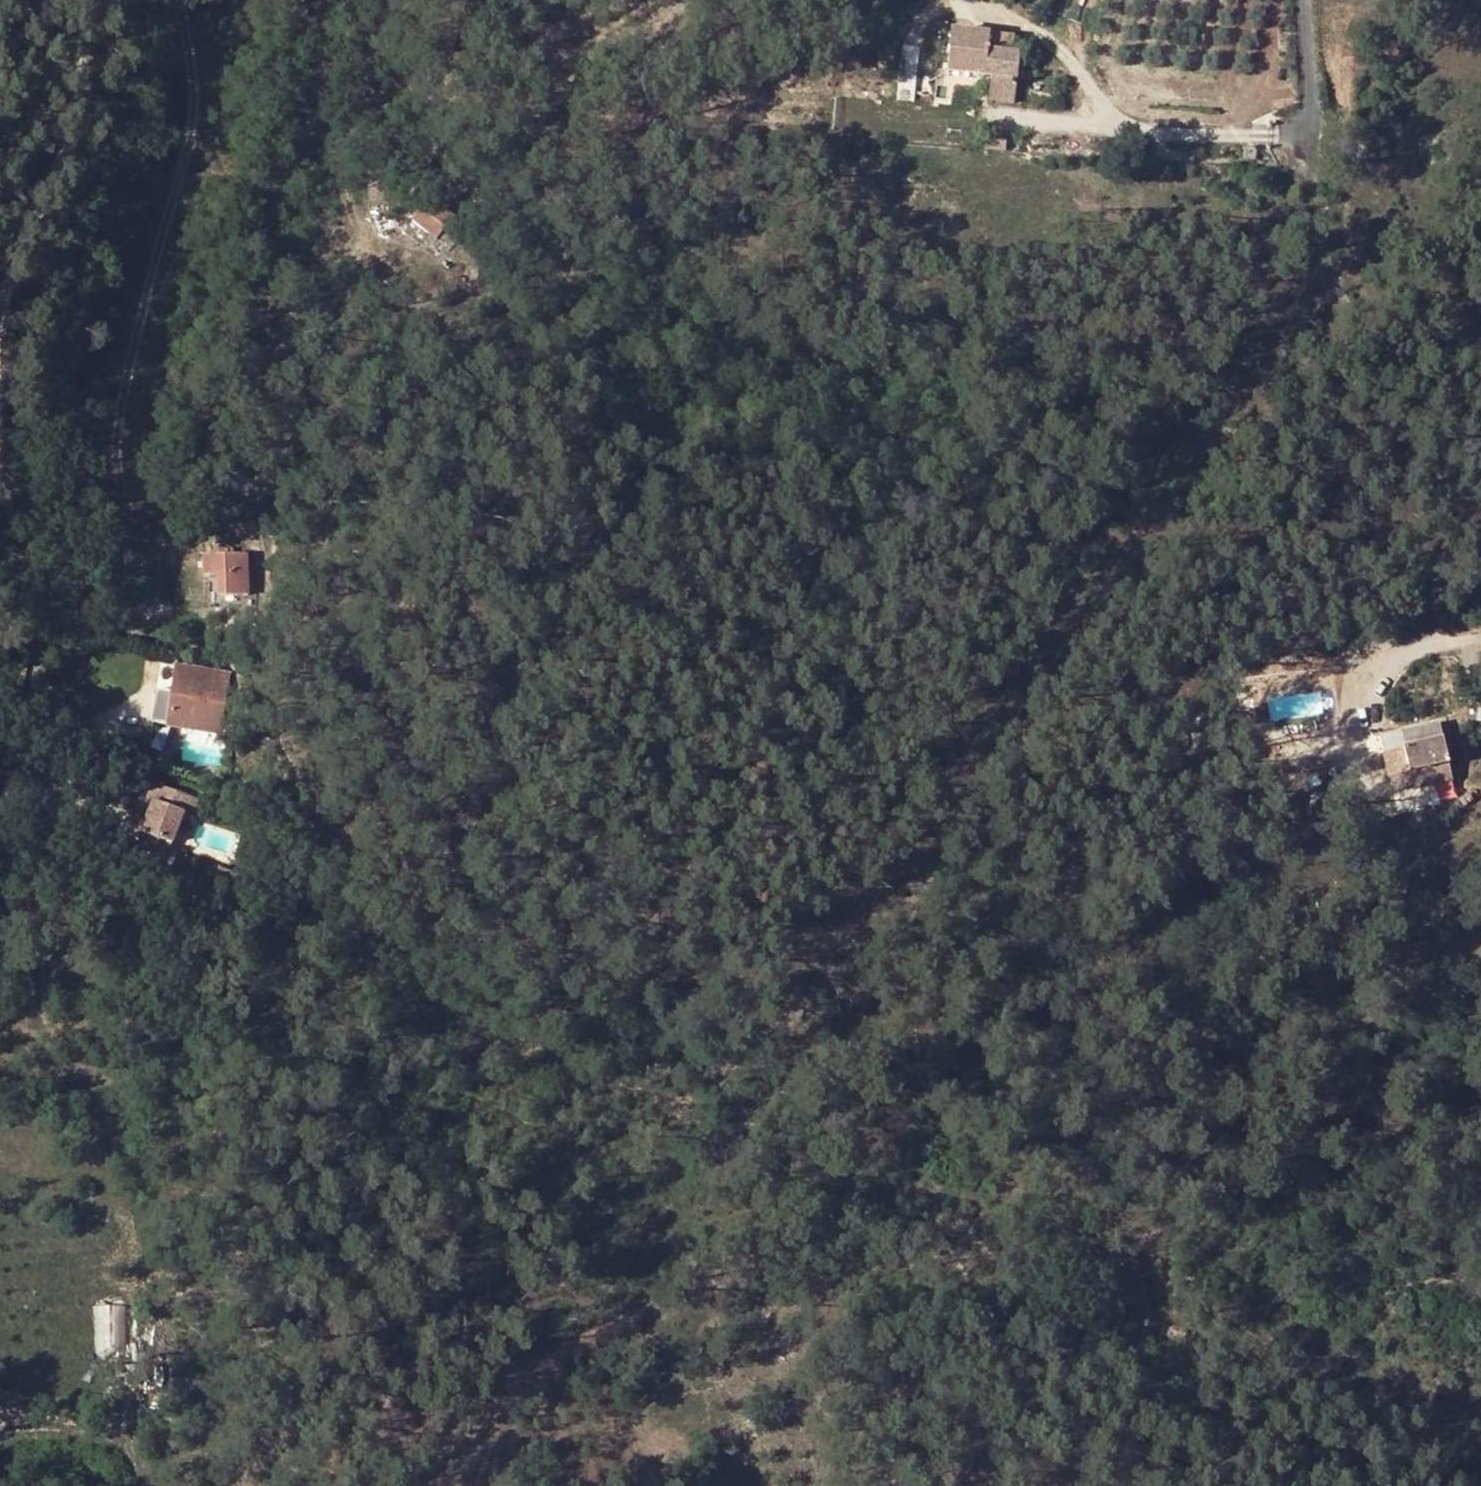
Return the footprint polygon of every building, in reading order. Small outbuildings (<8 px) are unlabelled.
[(1010,54),(987,52),(989,36),(952,32),(948,75),(992,80),(989,103),(1014,105),(1019,55),(1010,54)] [(1010,54),(1011,38),(989,36),(987,52),(1010,54)] [(891,61),(878,60),(878,72),(890,72),(891,61)] [(451,218),(428,200),(411,222),(434,240),(451,218)] [(1312,357),(1310,354),(1306,353),(1304,354),(1301,356),(1300,359),(1300,363),(1301,366),(1304,368),(1307,368),(1311,367),(1312,367),(1314,363),(1314,360),(1312,357)] [(245,559),(202,559),(202,578),(218,578),(218,597),(246,596),(245,559)] [(203,721),(201,735),(220,738),(229,676),(175,668),(168,717),(203,721)] [(203,721),(168,717),(166,730),(201,735),(203,721)] [(1438,725),(1402,733),(1406,753),(1386,757),(1390,778),(1410,774),(1447,766),(1438,725)] [(1447,766),(1410,774),(1413,789),(1450,781),(1447,766)] [(145,802),(149,803),(133,849),(164,860),(181,814),(192,818),(198,804),(150,786),(145,802)] [(215,867),(233,869),(235,855),(217,853),(215,867)] [(233,869),(215,867),(213,881),(224,882),(225,879),(232,880),(233,869)] [(131,1304),(95,1304),(95,1357),(131,1357),(131,1304)]
